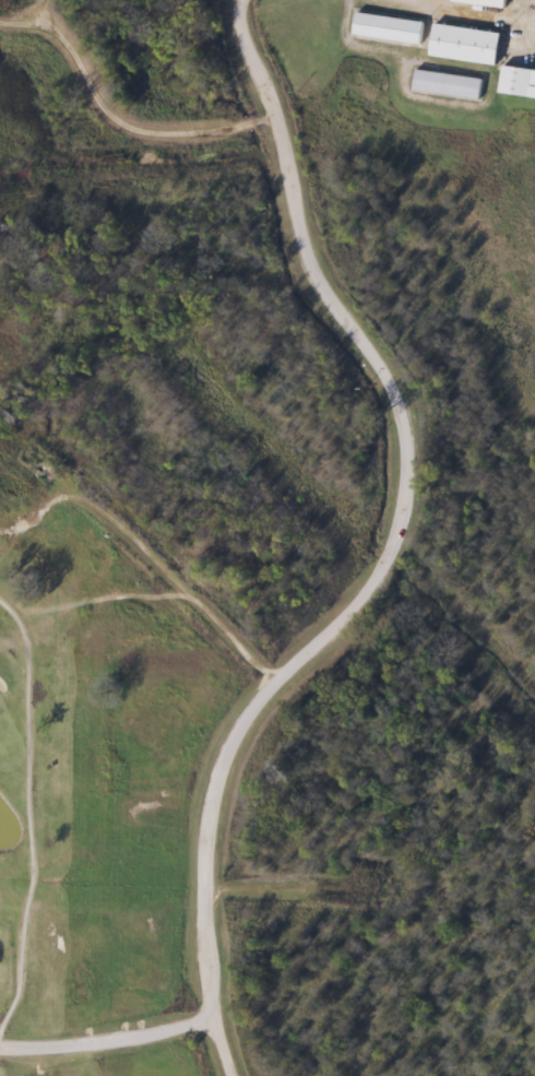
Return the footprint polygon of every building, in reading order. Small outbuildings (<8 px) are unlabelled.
[(421,23),(353,13),(350,37),(418,46),(421,23)] [(499,35),(431,25),(426,56),(494,67),(499,35)] [(499,67),(496,94),(534,98),(534,71),(499,67)] [(478,100),(480,79),(412,71),(409,92),(478,100)]
